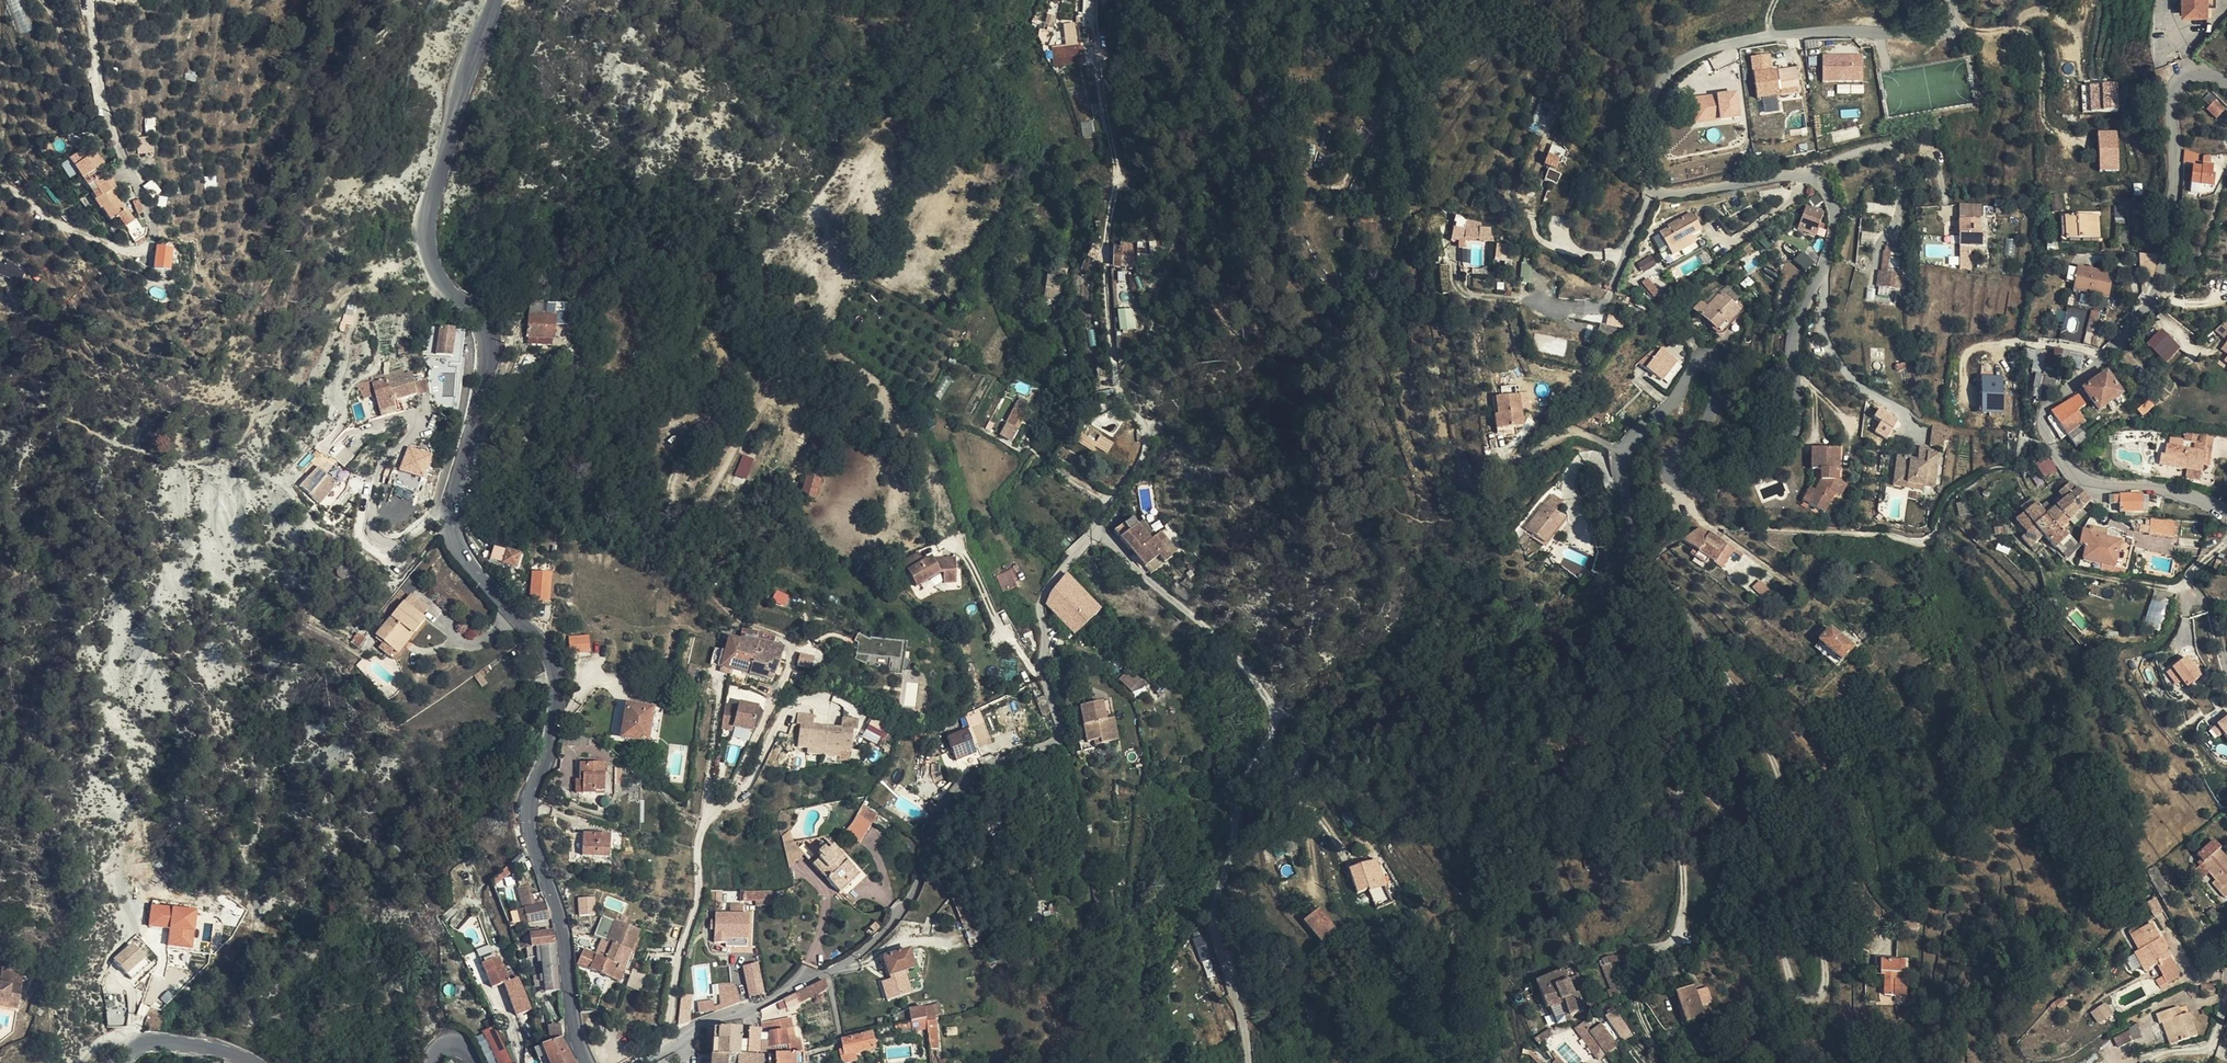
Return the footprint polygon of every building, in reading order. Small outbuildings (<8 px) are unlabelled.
[(2208,0),(2184,0),(2184,13),(2208,13),(2208,0)] [(1076,46),(1074,28),(1067,28),(1067,32),(1065,33),(1067,47),(1076,46)] [(1046,44),(1050,33),(1041,31),(1040,38),(1046,44)] [(1751,55),(1756,97),(1800,92),(1797,65),(1773,68),(1771,52),(1751,55)] [(1822,82),(1863,81),(1863,53),(1822,53),(1822,82)] [(2088,82),(2088,94),(2085,94),(2086,110),(2118,110),(2118,81),(2088,82)] [(1689,95),(1692,121),(1741,117),(1738,91),(1689,95)] [(2209,107),(2214,102),(2215,100),(2208,94),(2202,100),(2209,107)] [(2224,111),(2214,102),(2209,107),(2219,116),(2224,111)] [(2219,116),(2209,107),(2206,110),(2216,120),(2219,116)] [(145,132),(156,132),(155,117),(144,117),(145,132)] [(2098,130),(2099,171),(2119,170),(2118,129),(2098,130)] [(85,189),(98,182),(95,175),(90,177),(86,171),(91,168),(82,153),(74,158),(70,152),(57,160),(75,186),(76,185),(81,182),(85,189)] [(2197,165),(2198,157),(2183,155),(2183,164),(2197,165)] [(1555,171),(1559,160),(1548,156),(1544,167),(1555,171)] [(2199,188),(2210,188),(2212,189),(2213,175),(2212,175),(2212,167),(2201,166),(2201,169),(2191,168),(2190,194),(2199,196),(2199,193),(2199,188)] [(76,185),(80,192),(85,189),(81,182),(76,185)] [(103,190),(98,182),(85,189),(89,196),(84,199),(82,200),(88,209),(90,208),(98,221),(104,217),(112,228),(120,223),(113,211),(111,212),(98,192),(103,190)] [(2141,186),(2133,186),(2134,197),(2142,196),(2141,186)] [(85,189),(80,192),(84,199),(89,196),(85,189)] [(1477,210),(1481,200),(1474,198),(1471,208),(1477,210)] [(1959,208),(1959,222),(1979,222),(1979,205),(1959,208)] [(1823,214),(1807,208),(1799,229),(1815,235),(1823,214)] [(2116,229),(2125,229),(2124,208),(2115,208),(2116,229)] [(1652,239),(1660,253),(1667,249),(1669,253),(1692,239),(1691,237),(1700,230),(1698,227),(1690,213),(1667,227),(1668,229),(1652,239)] [(2099,239),(2097,217),(2065,219),(2066,240),(2099,239)] [(1979,222),(1959,222),(1959,247),(1970,247),(1981,247),(1981,235),(1979,235),(1979,222)] [(2125,246),(2125,229),(2116,229),(2116,246),(2125,246)] [(1692,239),(1669,253),(1672,258),(1695,244),(1692,239)] [(160,252),(152,240),(143,246),(151,258),(160,252)] [(1507,245),(1496,243),(1495,255),(1506,256),(1507,245)] [(1135,267),(1136,245),(1120,245),(1120,250),(1114,250),(1113,267),(1135,267)] [(1970,247),(1959,247),(1959,258),(1970,258),(1970,247)] [(1795,260),(1807,269),(1813,261),(1801,252),(1795,260)] [(2140,254),(2140,268),(2155,268),(2155,253),(2140,254)] [(1643,271),(1656,263),(1650,255),(1638,262),(1643,271)] [(160,282),(177,275),(169,259),(153,266),(160,282)] [(1489,264),(1486,265),(1480,271),(1480,274),(1488,274),(1489,264)] [(15,273),(0,266),(0,276),(12,282),(15,273)] [(2112,274),(2076,268),(2076,270),(2068,269),(2066,283),(2073,284),(2072,292),(2109,298),(2112,274)] [(1052,288),(1061,289),(1062,276),(1054,275),(1052,288)] [(1897,288),(1897,276),(1880,275),(1880,288),(1897,288)] [(1648,277),(1642,282),(1652,295),(1658,290),(1648,277)] [(1721,292),(1734,304),(1741,297),(1728,284),(1722,291),(1721,292)] [(1720,289),(1702,302),(1707,306),(1721,292),(1722,291),(1720,289)] [(1059,299),(1060,292),(1052,291),(1046,290),(1046,297),(1059,299)] [(1740,310),(1734,304),(1721,292),(1707,306),(1702,302),(1701,300),(1694,308),(1719,332),(1740,310)] [(1066,317),(1062,300),(1056,302),(1058,305),(1049,308),(1053,321),(1066,317)] [(525,305),(513,303),(511,311),(523,312),(525,305)] [(1093,319),(1090,305),(1084,306),(1086,320),(1093,319)] [(542,318),(542,308),(534,307),(530,307),(529,317),(542,318)] [(1135,329),(1133,308),(1117,309),(1119,330),(1135,329)] [(2097,326),(2100,314),(2091,312),(2086,333),(2093,336),(2096,325),(2097,326)] [(542,318),(529,317),(527,338),(528,339),(552,340),(554,341),(555,319),(548,319),(542,318)] [(1683,325),(1674,329),(1681,337),(1697,328),(1693,321),(1684,326),(1683,325)] [(2217,335),(2226,342),(2226,321),(2217,335)] [(516,342),(517,328),(508,327),(507,341),(516,342)] [(2162,328),(2147,342),(2166,362),(2181,347),(2162,328)] [(448,359),(452,358),(451,331),(436,332),(436,336),(428,336),(429,342),(429,345),(423,345),(424,360),(435,360),(448,359)] [(528,339),(527,346),(552,348),(552,340),(528,339)] [(2081,370),(2083,353),(2050,347),(2047,364),(2081,370)] [(572,357),(577,352),(574,348),(568,353),(572,357)] [(1661,381),(1676,361),(1662,348),(1646,368),(1661,381)] [(2045,360),(2047,351),(2039,350),(2038,359),(2045,360)] [(1668,382),(1683,364),(1679,360),(1664,378),(1668,382)] [(376,396),(364,399),(370,420),(396,413),(394,402),(418,395),(414,381),(412,374),(374,384),(373,384),(376,396)] [(2004,376),(1982,376),(1982,412),(2004,412),(2004,376)] [(414,381),(418,395),(428,393),(424,379),(414,381)] [(358,384),(364,399),(376,396),(373,384),(374,384),(373,380),(367,382),(358,384)] [(2107,420),(2129,404),(2115,385),(2093,401),(2107,420)] [(2040,400),(2042,391),(2033,389),(2031,398),(2040,400)] [(1518,396),(1494,398),(1497,416),(1494,416),(1496,430),(1522,427),(1518,396)] [(2137,412),(2142,418),(2154,408),(2148,402),(2137,412)] [(2063,426),(2074,442),(2087,434),(2088,436),(2095,432),(2088,421),(2094,415),(2086,404),(2082,406),(2081,404),(2078,406),(2079,408),(2059,420),(2063,426)] [(2154,408),(2142,418),(2147,424),(2163,410),(2158,404),(2154,408)] [(1015,428),(1022,414),(1024,409),(1016,405),(1006,423),(1015,428)] [(1881,419),(1874,432),(1888,439),(1899,417),(1879,407),(1875,416),(1881,419)] [(1026,416),(1022,414),(1015,428),(1019,430),(1026,416)] [(1929,443),(1945,446),(1948,428),(1932,426),(1929,443)] [(2057,430),(2069,446),(2074,442),(2063,426),(2057,430)] [(1087,428),(1080,442),(1107,454),(1114,440),(1087,428)] [(2212,445),(2213,434),(2198,433),(2197,444),(2212,445)] [(2083,455),(2095,446),(2088,436),(2087,434),(2074,442),(2083,455)] [(425,477),(433,452),(407,444),(399,469),(425,477)] [(344,446),(334,456),(343,465),(353,456),(344,446)] [(2176,457),(2178,448),(2165,446),(2164,455),(2169,456),(2176,457)] [(2206,453),(2178,448),(2176,457),(2169,456),(2167,467),(2180,469),(2180,472),(2184,472),(2184,476),(2201,479),(2206,453)] [(1062,460),(1074,468),(1079,460),(1080,458),(1069,449),(1062,460)] [(1893,483),(1923,487),(1934,488),(1938,456),(1929,454),(1929,450),(1919,449),(1917,461),(1897,459),(1893,483)] [(1815,493),(1810,490),(1803,503),(1823,514),(1834,495),(1840,498),(1846,486),(1839,482),(1839,450),(1811,450),(1811,471),(1821,471),(1821,483),(1815,493)] [(746,479),(754,458),(742,454),(735,475),(746,479)] [(2048,456),(2036,464),(2045,478),(2057,471),(2048,456)] [(1079,460),(1074,468),(1085,476),(1090,468),(1079,460)] [(325,500),(343,480),(326,465),(307,485),(325,500)] [(816,500),(823,473),(809,469),(801,496),(816,500)] [(393,483),(416,491),(421,478),(397,470),(393,483)] [(1811,487),(1810,490),(1815,493),(1821,483),(1821,471),(1811,471),(1811,487)] [(1923,492),(1923,487),(1893,483),(1893,488),(1923,492)] [(2070,505),(2081,495),(2070,484),(2058,495),(2064,502),(2066,501),(2070,505)] [(1546,504),(1556,512),(1563,502),(1554,494),(1546,504)] [(2090,504),(2081,495),(2070,505),(2066,501),(2064,502),(2061,506),(2056,510),(2069,523),(2090,504)] [(2120,513),(2142,513),(2142,497),(2109,497),(2108,505),(2120,505),(2120,513)] [(2027,503),(2019,509),(2024,516),(2032,510),(2027,503)] [(1565,519),(1556,512),(1546,504),(1526,531),(1546,545),(1565,519)] [(2016,522),(2026,534),(2046,518),(2036,507),(2032,510),(2024,516),(2016,522)] [(2060,531),(2069,523),(2056,510),(2052,514),(2046,518),(2059,533),(2060,531)] [(2067,563),(2079,549),(2064,534),(2060,531),(2059,533),(2046,518),(2026,534),(2027,536),(2021,541),(2030,551),(2034,547),(2043,538),(2067,563)] [(1130,534),(1138,526),(1132,520),(1124,526),(1130,534)] [(2145,526),(2139,525),(2138,533),(2164,537),(2165,524),(2145,521),(2145,526)] [(1138,526),(1152,542),(1156,539),(1146,528),(1142,523),(1138,526)] [(1121,540),(1135,556),(1152,542),(1138,526),(1130,534),(1121,540)] [(2089,536),(2105,540),(2107,532),(2091,528),(2090,533),(2089,536)] [(2009,530),(1990,532),(1991,538),(2013,536),(2012,530),(2009,530)] [(1727,547),(1718,541),(1702,531),(1697,532),(1681,544),(1698,554),(1709,562),(1715,565),(1727,547)] [(2101,566),(2125,571),(2133,539),(2121,538),(2120,543),(2105,540),(2089,536),(2090,533),(2082,532),(2079,548),(2085,549),(2082,562),(2101,566)] [(1152,542),(1135,556),(1146,568),(1159,558),(1162,562),(1164,564),(1169,559),(1172,557),(1161,545),(1167,540),(1162,534),(1156,539),(1152,542)] [(1161,545),(1172,557),(1177,553),(1167,540),(1161,545)] [(519,557),(507,553),(504,564),(516,568),(519,557)] [(1705,567),(1709,562),(1698,554),(1694,560),(1705,567)] [(955,556),(911,560),(913,580),(944,577),(944,583),(958,582),(955,556)] [(1159,558),(1146,568),(1150,572),(1162,562),(1159,558)] [(1702,571),(1705,567),(1694,560),(1691,564),(1702,571)] [(2112,575),(2124,577),(2125,571),(2101,566),(2100,573),(2112,575)] [(430,570),(424,578),(429,583),(436,575),(430,570)] [(552,576),(534,574),(531,601),(549,602),(552,576)] [(1008,575),(996,581),(1002,596),(1015,590),(1008,575)] [(1099,612),(1066,576),(1050,594),(1046,607),(1053,613),(1052,618),(1063,636),(1065,640),(1072,633),(1074,636),(1099,612)] [(412,577),(410,580),(407,583),(383,612),(387,616),(406,593),(415,582),(416,580),(412,577)] [(1761,581),(1753,586),(1759,595),(1767,590),(1761,581)] [(419,586),(415,582),(406,593),(410,596),(411,595),(412,596),(419,586)] [(427,609),(412,596),(411,595),(410,596),(378,635),(398,652),(424,620),(420,617),(427,609)] [(2159,627),(2167,602),(2152,598),(2144,623),(2159,627)] [(1830,631),(1819,643),(1819,644),(1840,663),(1852,650),(1830,631)] [(757,640),(758,635),(743,632),(741,639),(757,640)] [(357,635),(351,644),(358,649),(365,639),(357,635)] [(773,647),(775,640),(771,638),(758,635),(757,640),(741,639),(740,641),(743,642),(760,643),(773,647)] [(868,642),(858,636),(859,655),(851,663),(861,672),(870,657),(888,659),(887,676),(901,679),(905,645),(868,642)] [(584,649),(584,638),(568,639),(568,649),(584,649)] [(782,649),(773,647),(760,643),(743,642),(740,641),(729,639),(721,667),(772,683),(774,676),(752,669),(757,654),(779,660),(782,649)] [(1814,649),(1836,668),(1840,663),(1819,644),(1814,649)] [(774,676),(779,660),(757,654),(752,669),(774,676)] [(2183,679),(2187,686),(2202,676),(2189,655),(2165,670),(2174,685),(2183,679)] [(813,660),(800,656),(796,667),(810,671),(813,660)] [(688,674),(695,676),(698,665),(691,663),(688,674)] [(1129,670),(1118,681),(1130,691),(1140,681),(1129,670)] [(1132,693),(1145,686),(1140,681),(1130,691),(1132,693)] [(737,705),(725,705),(721,731),(733,732),(733,729),(752,733),(758,706),(737,702),(737,705)] [(1108,721),(1104,703),(1104,702),(1081,707),(1088,742),(1094,741),(1100,740),(1101,745),(1118,741),(1113,719),(1108,721)] [(1110,702),(1104,703),(1108,721),(1113,719),(1110,702)] [(663,707),(651,706),(651,711),(629,707),(624,738),(646,741),(645,747),(656,748),(663,707)] [(815,715),(798,713),(796,725),(799,726),(797,749),(851,755),(854,734),(856,734),(858,721),(840,719),(839,728),(814,725),(815,715)] [(2216,722),(2226,736),(2226,714),(2216,722)] [(862,736),(879,744),(887,726),(871,718),(862,736)] [(985,723),(972,728),(977,744),(991,739),(985,723)] [(977,744),(972,728),(948,737),(957,762),(977,754),(974,745),(977,744)] [(604,792),(605,765),(581,765),(580,782),(584,782),(584,795),(597,795),(597,792),(604,792)] [(878,815),(863,805),(857,815),(872,825),(878,815)] [(872,825),(857,815),(854,821),(850,826),(847,829),(843,833),(860,844),(872,825)] [(602,835),(588,835),(585,834),(584,857),(610,859),(611,836),(602,835)] [(806,854),(804,855),(840,894),(859,876),(825,838),(809,840),(795,842),(806,854)] [(1292,840),(1281,845),(1286,855),(1296,851),(1292,840)] [(784,844),(789,870),(804,855),(806,854),(795,842),(784,844)] [(2226,897),(2226,859),(2219,850),(2220,849),(2214,842),(2197,857),(2203,864),(2200,867),(2208,875),(2215,882),(2212,885),(2224,899),(2226,897)] [(1286,855),(1281,845),(1271,849),(1276,859),(1286,855)] [(525,860),(522,856),(516,859),(492,883),(496,888),(525,860)] [(1375,862),(1348,870),(1357,894),(1368,891),(1375,908),(1391,903),(1375,862)] [(2174,879),(2167,867),(2160,871),(2167,883),(2174,879)] [(2202,879),(2208,875),(2200,867),(2196,871),(2202,879)] [(2174,899),(2155,868),(2147,873),(2165,904),(2174,899)] [(2199,883),(2202,879),(2196,871),(2193,868),(2189,872),(2199,883)] [(520,896),(531,890),(530,886),(518,889),(520,896)] [(985,887),(979,889),(982,902),(988,900),(985,887)] [(534,902),(531,890),(520,896),(524,909),(528,924),(549,919),(545,901),(543,897),(540,897),(540,901),(534,902)] [(772,905),(772,891),(748,891),(747,901),(756,901),(756,905),(772,905)] [(2156,898),(2150,901),(2156,914),(2162,911),(2156,898)] [(596,899),(580,899),(581,917),(596,916),(596,899)] [(973,922),(964,902),(954,906),(963,927),(973,922)] [(167,946),(195,947),(196,906),(150,904),(149,926),(168,927),(167,946)] [(731,915),(743,915),(743,905),(732,905),(731,915)] [(528,924),(524,909),(517,911),(520,925),(528,924)] [(619,912),(615,922),(628,928),(632,917),(619,912)] [(1335,931),(1318,912),(1304,923),(1320,943),(1335,931)] [(749,916),(743,915),(731,915),(716,915),(716,922),(716,930),(715,943),(727,943),(727,947),(747,947),(749,916)] [(917,916),(913,921),(917,925),(921,920),(917,916)] [(615,922),(607,941),(606,943),(611,945),(631,954),(632,952),(634,947),(640,933),(628,928),(615,922)] [(2170,958),(2166,950),(2163,946),(2161,947),(2159,942),(2160,941),(2160,940),(2151,924),(2140,930),(2139,929),(2138,929),(2137,928),(2135,928),(2134,929),(2128,933),(2139,952),(2149,970),(2157,966),(2170,958)] [(555,944),(552,931),(539,933),(538,930),(529,931),(529,939),(524,940),(524,947),(522,947),(522,950),(526,949),(541,947),(555,944)] [(979,942),(975,934),(967,938),(970,946),(979,942)] [(2163,946),(2166,950),(2169,948),(2162,938),(2160,940),(2160,941),(2159,942),(2161,947),(2163,946)] [(1894,982),(1905,982),(1906,940),(1895,940),(1895,958),(1895,962),(1880,962),(1880,975),(1883,975),(1883,998),(1894,998),(1894,982)] [(611,945),(606,943),(601,941),(595,956),(606,961),(611,945)] [(557,956),(555,944),(541,947),(542,959),(545,992),(560,991),(559,976),(556,956),(557,956)] [(631,954),(611,945),(606,961),(625,969),(627,964),(631,956),(631,954)] [(541,947),(526,949),(528,960),(542,959),(541,947)] [(578,949),(575,948),(568,961),(576,965),(578,949)] [(595,956),(578,949),(576,965),(608,979),(614,982),(619,984),(623,985),(628,987),(641,990),(646,973),(633,969),(631,976),(624,973),(625,969),(606,961),(595,956)] [(138,950),(120,965),(134,980),(151,965),(138,950)] [(2149,970),(2139,952),(2134,955),(2134,956),(2141,968),(2144,973),(2149,970)] [(886,960),(891,977),(913,971),(908,953),(886,960)] [(482,965),(498,959),(496,954),(480,960),(482,965)] [(638,958),(631,956),(627,964),(634,967),(638,958)] [(2141,968),(2134,956),(2125,961),(2133,973),(2141,968)] [(1611,991),(1614,998),(1622,995),(1607,958),(1601,961),(1601,963),(1600,963),(1611,991)] [(2181,978),(2170,958),(2157,966),(2163,977),(2167,984),(2167,985),(2181,978)] [(485,971),(489,983),(492,989),(504,984),(517,1015),(529,1010),(523,992),(517,979),(514,980),(511,975),(506,977),(498,959),(482,965),(485,971)] [(0,962),(0,1002),(3,1003),(11,964),(0,962)] [(289,964),(283,969),(290,976),(295,970),(289,964)] [(716,986),(731,985),(729,968),(716,969),(716,986)] [(481,986),(489,983),(485,971),(477,974),(481,986)] [(913,971),(891,977),(894,986),(916,979),(913,971)] [(1562,971),(1535,984),(1548,1011),(1551,1010),(1559,1027),(1572,1021),(1571,1019),(1585,1012),(1577,996),(1574,997),(1562,971)] [(689,987),(690,987),(696,987),(698,986),(699,982),(699,980),(697,978),(694,976),(692,976),(690,976),(688,977),(687,980),(686,982),(687,985),(689,987)] [(2159,988),(2167,984),(2163,977),(2155,982),(2159,988)] [(810,987),(815,996),(828,990),(826,980),(810,987)] [(761,981),(750,983),(752,1000),(763,996),(761,981)] [(1907,982),(1905,982),(1894,982),(1894,998),(1907,998),(1907,982)] [(793,995),(798,1004),(815,996),(810,987),(793,995)] [(1704,1019),(1700,1007),(1696,995),(1694,989),(1677,995),(1687,1024),(1704,1019)] [(1696,995),(1700,1007),(1711,1004),(1706,991),(1696,995)] [(785,1000),(789,1009),(798,1004),(793,995),(785,1000)] [(1342,997),(1346,1022),(1352,1021),(1349,997),(1342,997)] [(2062,998),(2054,1004),(2057,1008),(2058,1010),(2067,1004),(2062,998)] [(785,1000),(769,1007),(773,1016),(789,1009),(785,1000)] [(2090,1012),(2098,1024),(2114,1013),(2105,1001),(2090,1012)] [(935,1018),(943,1017),(941,1005),(909,1012),(911,1022),(926,1019),(926,1023),(936,1021),(935,1018)] [(2170,1021),(2177,1044),(2196,1038),(2189,1014),(2181,1017),(2178,1008),(2157,1015),(2160,1025),(2163,1023),(2170,1021)] [(1317,1026),(1315,1010),(1307,1011),(1309,1028),(1317,1026)] [(1623,1044),(1632,1038),(1615,1012),(1605,1019),(1623,1044)] [(895,1026),(896,1032),(913,1028),(914,1033),(928,1030),(931,1062),(939,1062),(936,1021),(926,1023),(926,1019),(911,1022),(895,1026)] [(543,1031),(544,1038),(562,1034),(560,1025),(559,1021),(547,1023),(548,1030),(543,1031)] [(1352,1021),(1346,1022),(1342,1023),(1343,1030),(1340,1030),(1342,1039),(1357,1037),(1354,1021),(1352,1021)] [(2171,1046),(2177,1044),(2170,1021),(2163,1023),(2171,1046)] [(1603,1049),(1591,1032),(1584,1023),(1574,1031),(1594,1056),(1603,1049)] [(2146,1036),(2140,1024),(2129,1029),(2130,1031),(2114,1038),(2119,1049),(2146,1036)] [(1601,1025),(1591,1032),(1603,1049),(1613,1041),(1601,1025)] [(485,1033),(489,1040),(498,1035),(494,1028),(485,1033)] [(761,1038),(761,1030),(750,1029),(749,1043),(747,1057),(749,1057),(760,1058),(761,1038)] [(1675,1029),(1665,1033),(1672,1050),(1682,1045),(1675,1029)] [(741,1043),(742,1031),(713,1030),(713,1042),(727,1043),(726,1057),(737,1058),(740,1058),(740,1057),(741,1043)] [(767,1038),(761,1038),(760,1058),(762,1058),(762,1057),(776,1056),(788,1055),(791,1055),(787,1040),(785,1032),(767,1034),(767,1038)] [(880,1033),(871,1035),(874,1048),(883,1046),(880,1033)] [(498,1035),(489,1040),(494,1051),(493,1051),(500,1062),(512,1062),(498,1035)] [(846,1041),(842,1042),(843,1047),(844,1052),(845,1057),(841,1057),(842,1062),(850,1062),(848,1054),(855,1053),(874,1048),(871,1035),(846,1041)] [(1714,1047),(1707,1035),(1696,1041),(1702,1053),(1714,1047)] [(560,1037),(542,1043),(550,1062),(573,1062),(560,1037)] [(797,1037),(787,1040),(791,1055),(801,1055),(797,1037)] [(711,1055),(711,1062),(737,1062),(737,1058),(726,1057),(727,1043),(713,1042),(711,1055)] [(541,1062),(550,1062),(542,1043),(534,1046),(541,1062)] [(749,1043),(741,1043),(740,1057),(747,1057),(749,1043)] [(855,1053),(848,1054),(850,1062),(854,1062),(857,1062),(855,1053)] [(1533,1054),(1530,1057),(1536,1062),(1542,1062),(1533,1054)] [(791,1055),(788,1055),(776,1056),(776,1062),(804,1062),(803,1055),(801,1055),(791,1055)]
